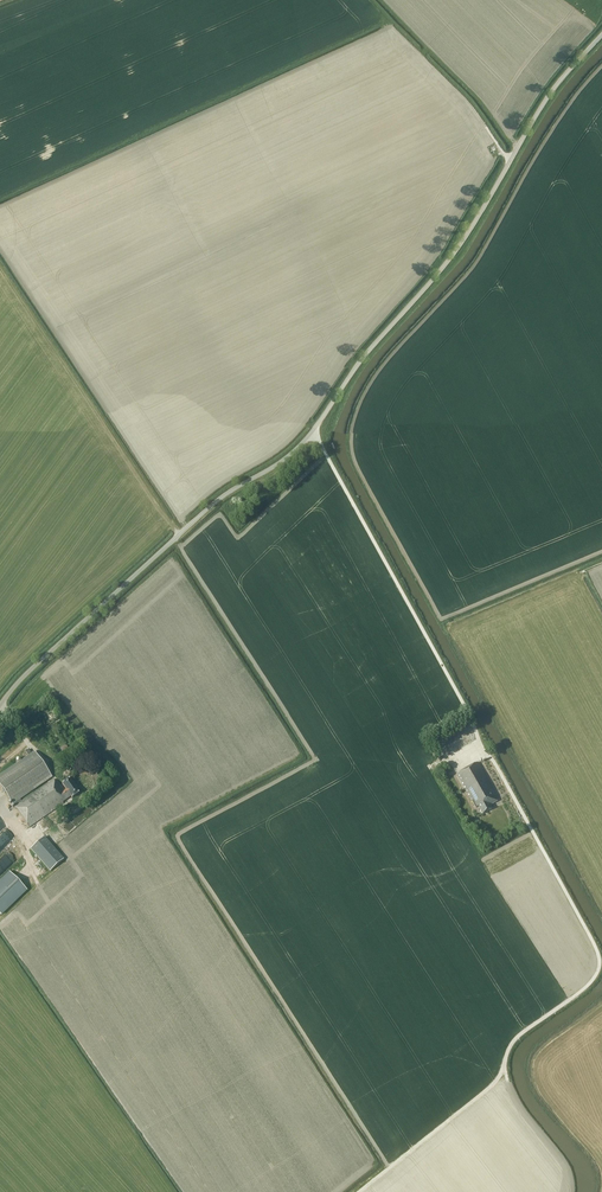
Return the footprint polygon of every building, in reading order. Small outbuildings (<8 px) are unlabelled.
[(61,749),(64,755),(70,752),(67,746),(61,749)] [(36,753),(28,759),(0,778),(0,787),(13,804),(29,828),(64,804),(63,802),(71,796),(73,799),(80,793),(70,779),(62,784),(65,788),(61,791),(53,780),(22,802),(20,799),(44,782),(52,777),(36,753)] [(499,800),(477,761),(456,773),(476,808),(479,806),(483,814),(492,809),(490,805),(499,800)] [(31,849),(50,871),(64,858),(44,837),(31,849)] [(10,872),(0,882),(0,914),(1,914),(26,890),(10,872)]
